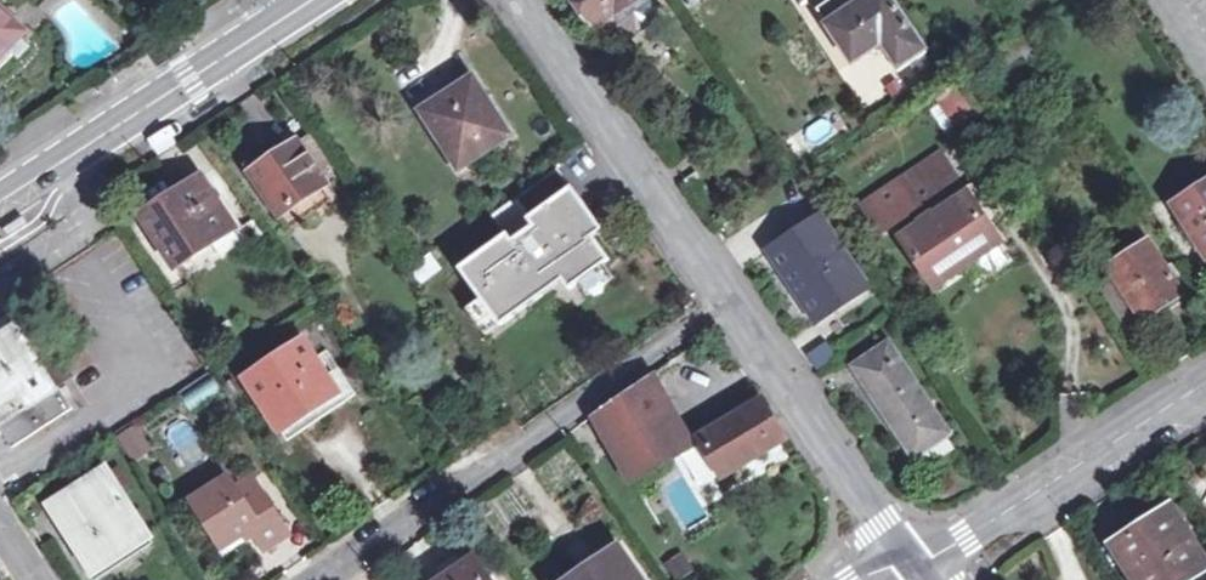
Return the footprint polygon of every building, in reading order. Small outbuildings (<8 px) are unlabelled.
[(597,26),(636,0),(579,0),(597,26)] [(691,11),(707,0),(684,0),(691,11)] [(927,54),(891,0),(828,0),(818,6),(853,60),(871,48),(880,49),(898,73),(927,54)] [(12,53),(6,47),(21,31),(0,10),(0,65),(12,53)] [(475,76),(424,110),(441,137),(448,132),(469,162),(512,134),(475,76)] [(954,80),(933,94),(957,131),(979,116),(962,90),(954,80)] [(968,85),(962,90),(979,116),(985,111),(968,85)] [(312,132),(299,141),(322,174),(336,164),(312,132)] [(299,141),(297,138),(249,171),(275,209),(324,177),(322,174),(299,141)] [(941,153),(901,180),(909,191),(923,182),(941,210),(967,192),(941,153)] [(337,196),(324,177),(275,209),(289,227),(337,196)] [(532,215),(463,264),(502,319),(567,273),(575,285),(611,259),(591,231),(603,223),(571,177),(559,185),(527,208),(532,215)] [(204,178),(142,218),(175,268),(235,230),(204,178)] [(527,208),(559,185),(555,179),(503,216),(512,229),(532,215),(527,208)] [(902,237),(935,285),(966,264),(999,242),(967,192),(941,210),(923,182),(909,191),(901,180),(862,206),(882,233),(895,226),(902,237)] [(1205,250),(1205,184),(1175,204),(1205,250)] [(8,225),(13,234),(35,220),(29,212),(8,225)] [(771,250),(816,318),(867,286),(821,218),(771,250)] [(1011,259),(999,242),(966,264),(977,281),(1011,259)] [(1110,266),(1144,319),(1182,294),(1148,242),(1110,266)] [(1144,319),(1110,266),(1093,277),(1127,329),(1144,319)] [(0,339),(0,428),(12,447),(73,408),(60,388),(56,391),(54,387),(43,369),(16,328),(0,339)] [(328,376),(305,340),(246,378),(289,441),(345,403),(328,376)] [(862,383),(914,458),(949,434),(889,342),(855,364),(865,381),(862,383)] [(54,387),(70,378),(58,360),(43,369),(54,387)] [(328,376),(345,403),(357,394),(340,368),(328,376)] [(651,381),(596,418),(632,480),(691,446),(651,381)] [(700,443),(728,489),(794,449),(767,404),(700,443)] [(122,434),(138,458),(154,448),(139,424),(122,434)] [(107,460),(42,501),(91,577),(156,536),(107,460)] [(238,486),(227,469),(185,495),(223,556),(255,537),(263,550),(290,533),(265,491),(247,502),(238,486)] [(254,476),(238,486),(247,502),(265,491),(254,476)] [(1205,563),(1170,509),(1116,544),(1139,579),(1179,579),(1205,563)] [(572,579),(637,579),(617,550),(572,579)] [(444,579),(492,579),(477,558),(444,579)]
